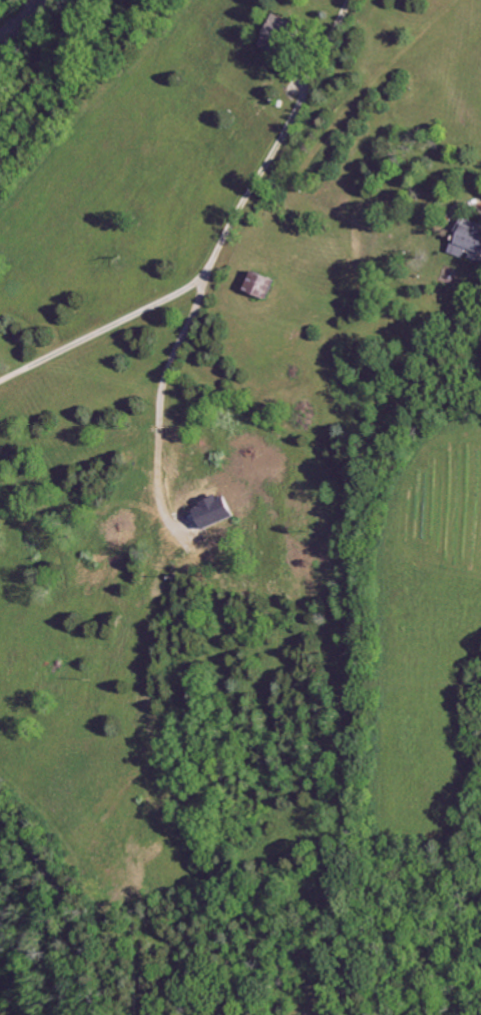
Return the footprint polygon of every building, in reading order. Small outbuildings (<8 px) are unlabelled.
[(263,49),(281,56),(296,22),(277,14),(263,49)] [(471,248),(480,251),(480,229),(480,224),(464,219),(453,254),(467,259),(471,248)] [(480,263),(480,252),(472,249),(468,258),(480,263)] [(272,299),(278,280),(256,273),(250,292),(272,299)]
